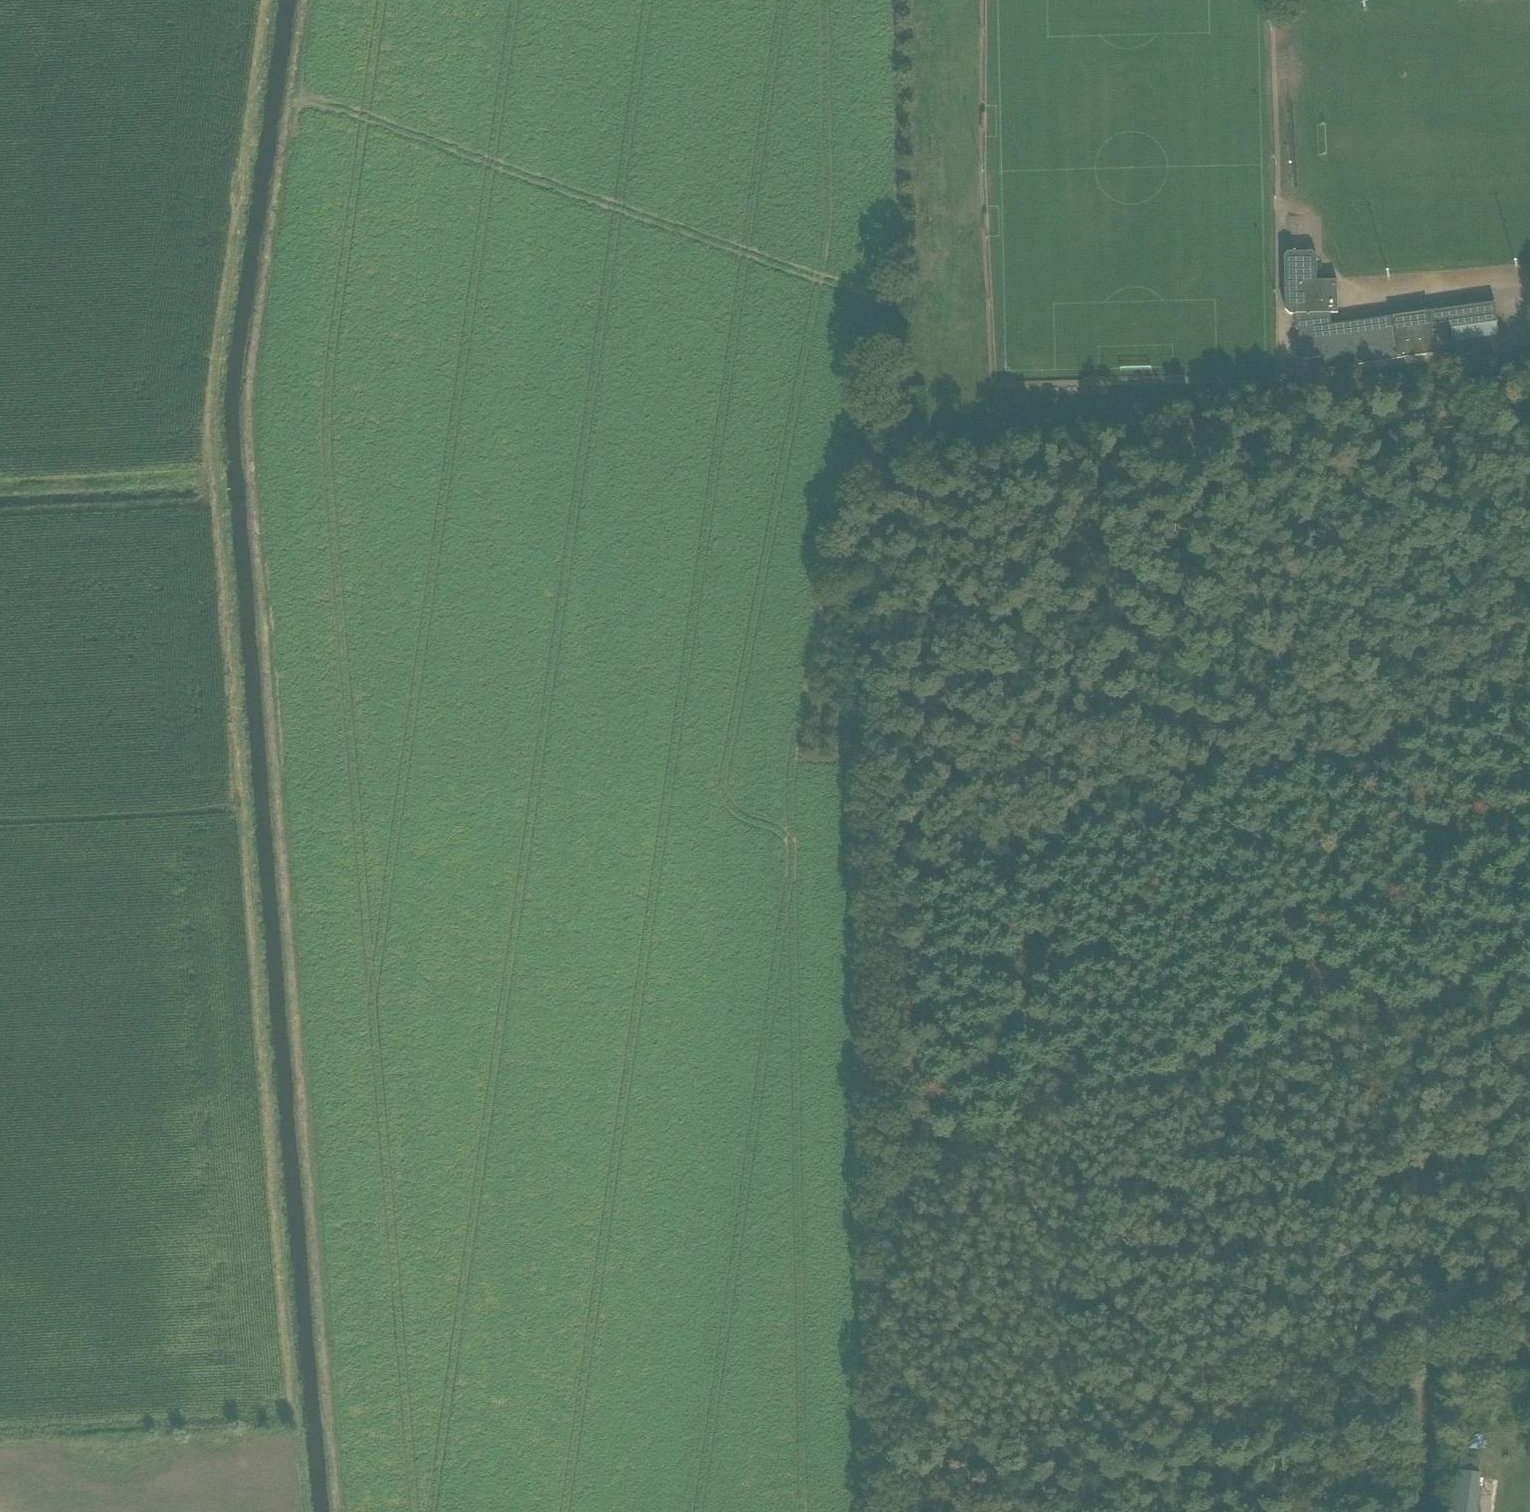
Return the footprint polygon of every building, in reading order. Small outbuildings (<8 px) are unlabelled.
[(1323,358),(1324,370),(1436,356),(1433,331),(1439,331),(1437,322),(1432,322),(1430,312),(1327,325),(1325,311),(1337,309),(1333,276),(1313,279),(1311,259),(1311,254),(1306,251),(1286,253),(1286,254),(1283,254),(1279,259),(1279,262),(1279,263),(1279,264),(1280,264),(1285,308),(1285,309),(1286,312),(1291,316),(1296,317),(1298,331),(1299,331),(1303,361),(1323,358)] [(1448,310),(1451,330),(1498,323),(1496,304),(1448,310)] [(1476,1470),(1451,1469),(1448,1511),(1474,1511),(1476,1470)]
